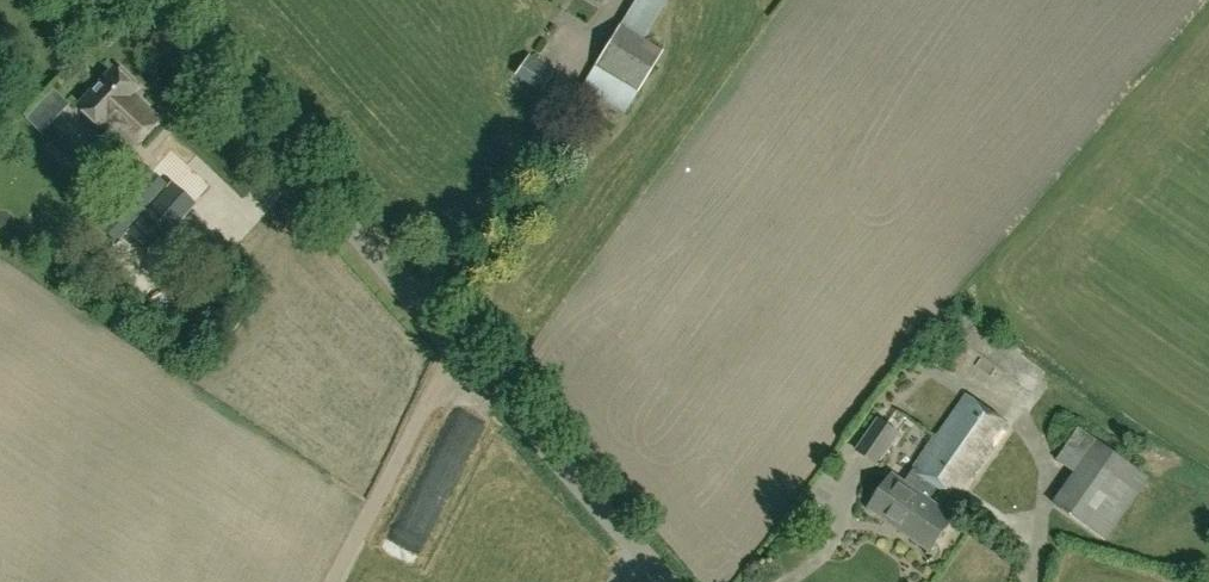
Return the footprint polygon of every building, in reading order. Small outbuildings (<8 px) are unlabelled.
[(640,0),(633,0),(621,19),(646,33),(659,12),(640,0)] [(595,67),(596,68),(586,86),(620,106),(632,90),(638,93),(662,53),(620,27),(595,67)] [(529,58),(518,74),(541,90),(553,75),(529,58)] [(103,125),(120,140),(132,150),(161,118),(132,93),(136,89),(113,68),(77,108),(100,128),(103,125)] [(172,183),(170,186),(151,170),(117,209),(114,207),(98,225),(116,241),(126,229),(151,251),(194,203),(172,183)] [(961,502),(1001,444),(1013,427),(969,396),(917,471),(927,479),(918,492),(930,501),(940,487),(961,502)] [(899,434),(880,420),(857,453),(877,466),(899,434)] [(1107,540),(1151,478),(1080,428),(1069,442),(1057,460),(1075,472),(1054,503),(1107,540)] [(930,501),(918,492),(893,475),(870,508),(933,551),(956,519),(930,501)]
